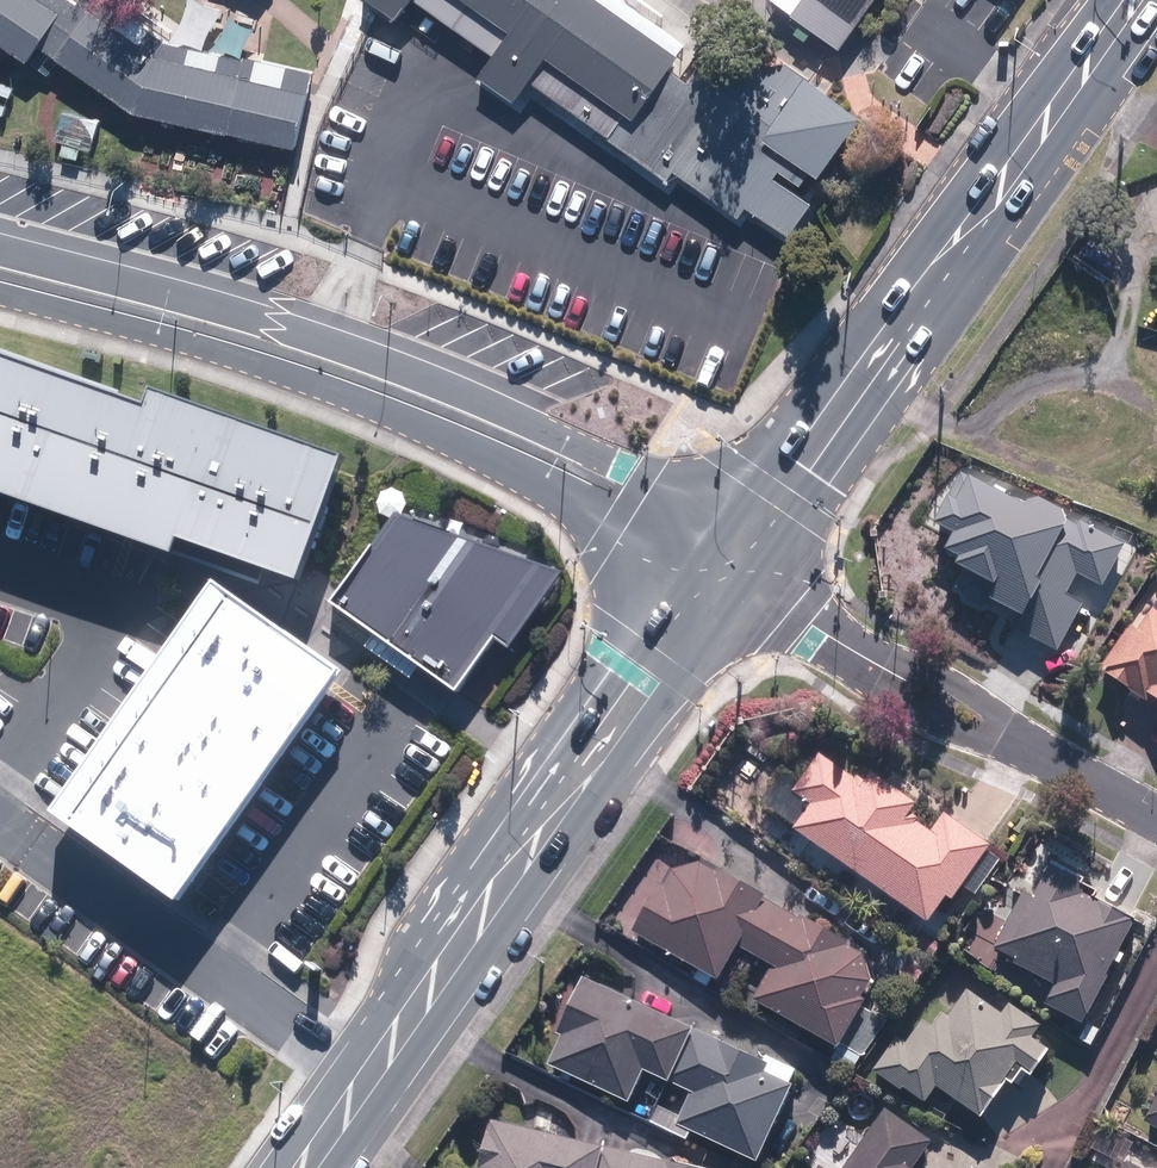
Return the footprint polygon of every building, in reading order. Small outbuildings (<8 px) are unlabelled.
[(56,0),(0,0),(0,56),(20,70),(64,6),(56,0)] [(305,78),(159,44),(98,0),(97,0),(56,56),(140,117),(288,151),(305,78)] [(378,13),(391,21),(406,0),(360,0),(378,13)] [(746,56),(724,87),(597,0),(414,0),(490,52),(472,79),(511,105),(529,79),(732,218),(737,211),(783,243),(792,250),(818,213),(801,202),(852,129),(746,56)] [(785,18),(836,53),(873,0),(797,0),(785,18)] [(0,350),(0,492),(291,601),(339,476),(15,355),(0,349),(0,350)] [(943,577),(983,603),(1012,622),(1008,628),(1052,656),(1083,610),(1062,597),(1076,575),(1096,588),(1123,548),(1031,488),(1014,513),(967,483),(951,508),(942,502),(923,531),(944,544),(935,558),(949,568),(943,577)] [(425,509),(345,637),(463,710),(543,582),(425,509)] [(1156,717),(1156,620),(1135,606),(1090,674),(1156,717)] [(272,620),(120,845),(221,912),(373,688),(272,620)] [(859,786),(818,758),(791,797),(804,807),(786,832),(924,927),(980,846),(932,813),(921,829),(903,817),(909,809),(864,778),(859,786)] [(867,989),(861,958),(699,864),(663,870),(627,934),(714,984),(729,957),(759,974),(743,1001),(830,1052),(867,989)] [(1019,893),(983,960),(1045,993),(1037,1009),(1076,1029),(1130,927),(1077,898),(1082,889),(1043,868),(1027,898),(1019,893)] [(796,1073),(763,1057),(759,1064),(579,976),(535,1065),(622,1108),(638,1077),(684,1099),(669,1131),(745,1167),(749,1167),(796,1073)] [(892,1038),(866,1071),(914,1108),(930,1088),(972,1122),(1016,1068),(1026,1076),(1051,1046),(1006,1010),(1000,1017),(968,991),(944,1021),(930,1010),(902,1045),(892,1038)] [(1156,1139),(1156,1092),(1149,1089),(1132,1129),(1156,1139)] [(910,1167),(929,1142),(883,1108),(838,1167),(912,1167),(910,1167)] [(487,1121),(476,1167),(684,1167),(487,1121)]
